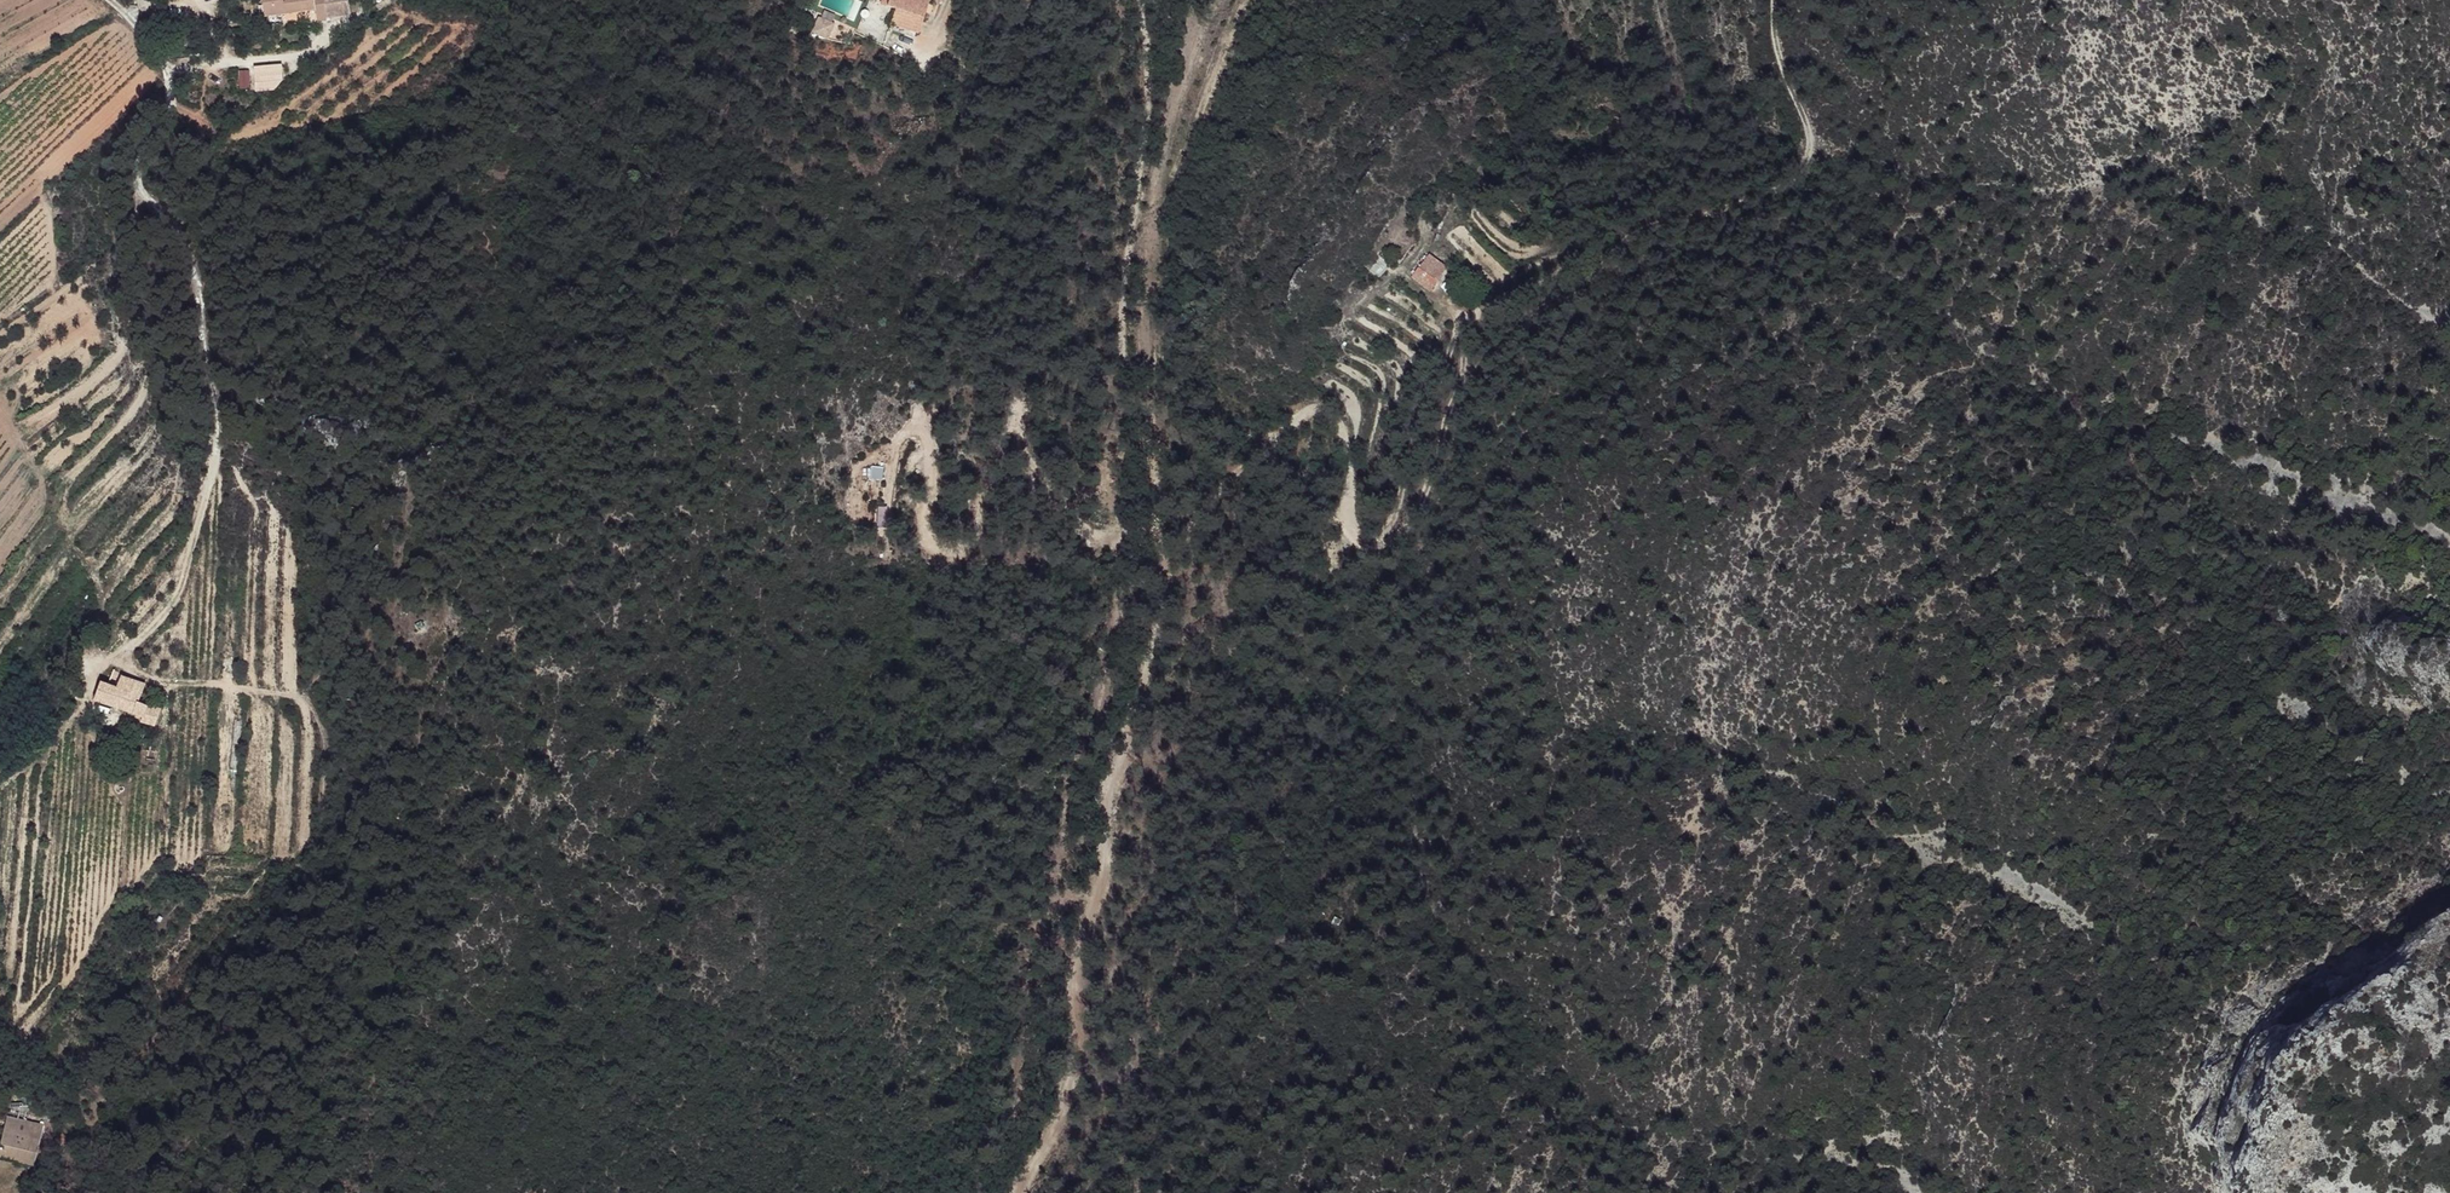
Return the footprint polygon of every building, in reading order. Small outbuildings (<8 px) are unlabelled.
[(264,13),(317,9),(318,21),(326,21),(326,18),(325,0),(263,0),(264,13)] [(326,18),(349,16),(348,0),(325,0),(326,18)] [(886,22),(915,31),(926,0),(883,0),(892,3),(886,22)] [(110,704),(135,712),(141,695),(144,685),(119,678),(116,686),(110,704)] [(94,699),(110,704),(116,686),(100,681),(94,699)] [(147,698),(141,695),(135,712),(141,714),(140,719),(156,724),(161,708),(145,702),(147,698)] [(18,1154),(30,1114),(0,1106),(0,1148),(18,1154)]
